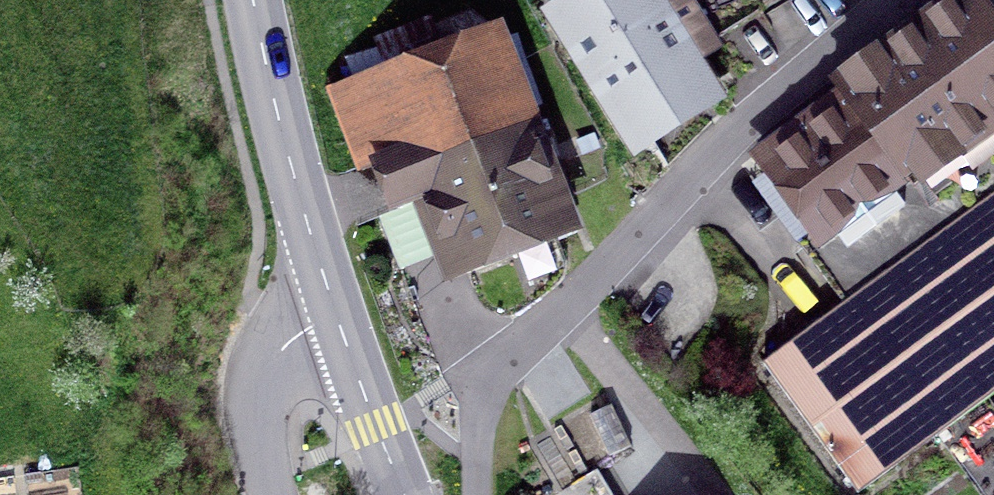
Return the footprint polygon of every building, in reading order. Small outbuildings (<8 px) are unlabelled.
[(754,0),(571,0),(554,11),(638,145),(713,99),(687,58),(761,11),(754,0)] [(798,241),(844,303),(993,195),(993,134),(987,125),(993,120),(993,39),(966,1),(921,32),(915,23),(834,81),(840,90),(762,148),(818,226),(798,241)] [(389,69),(439,50),(427,21),(379,40),(389,69)] [(461,260),(552,226),(522,147),(543,139),(502,33),(333,97),(359,171),(338,179),(355,227),(401,210),(398,201),(435,188),(461,260)] [(993,392),(993,195),(844,303),(763,362),(858,491),(993,392)] [(554,494),(605,494),(592,473),(554,494)]
